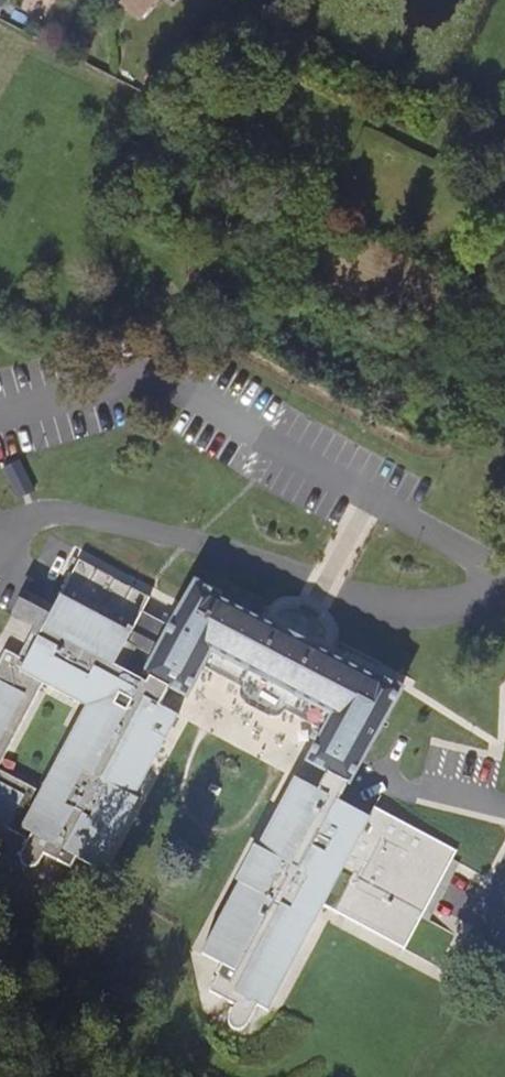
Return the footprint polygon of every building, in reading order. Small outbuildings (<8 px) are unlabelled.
[(29,495),(36,492),(20,460),(6,467),(2,469),(17,500),(22,498),(29,495)] [(125,671),(144,634),(164,645),(176,621),(166,616),(163,624),(144,615),(150,601),(78,564),(48,620),(17,604),(9,620),(39,636),(24,665),(5,655),(0,663),(0,769),(44,684),(89,707),(44,795),(0,772),(0,830),(27,845),(20,859),(19,862),(20,866),(22,869),(24,872),(28,872),(31,872),(35,871),(38,868),(45,854),(91,879),(175,724),(157,715),(168,693),(125,671)] [(226,603),(194,587),(176,621),(164,645),(144,634),(125,671),(168,693),(190,705),(205,675),(244,694),(245,709),(271,722),(284,714),(323,734),(308,763),(328,773),(352,786),(400,691),(373,677),(370,682),(330,661),(339,642),(268,606),(259,625),(225,608),(226,603)] [(348,795),(352,786),(328,773),(318,793),(295,780),(197,962),(217,972),(211,983),(214,985),(206,998),(251,1022),(259,1007),(268,1012),(315,925),(313,924),(321,908),(405,953),(422,921),(428,925),(459,868),(453,864),(457,856),(373,810),(369,818),(340,804),(345,794),(348,795)]
